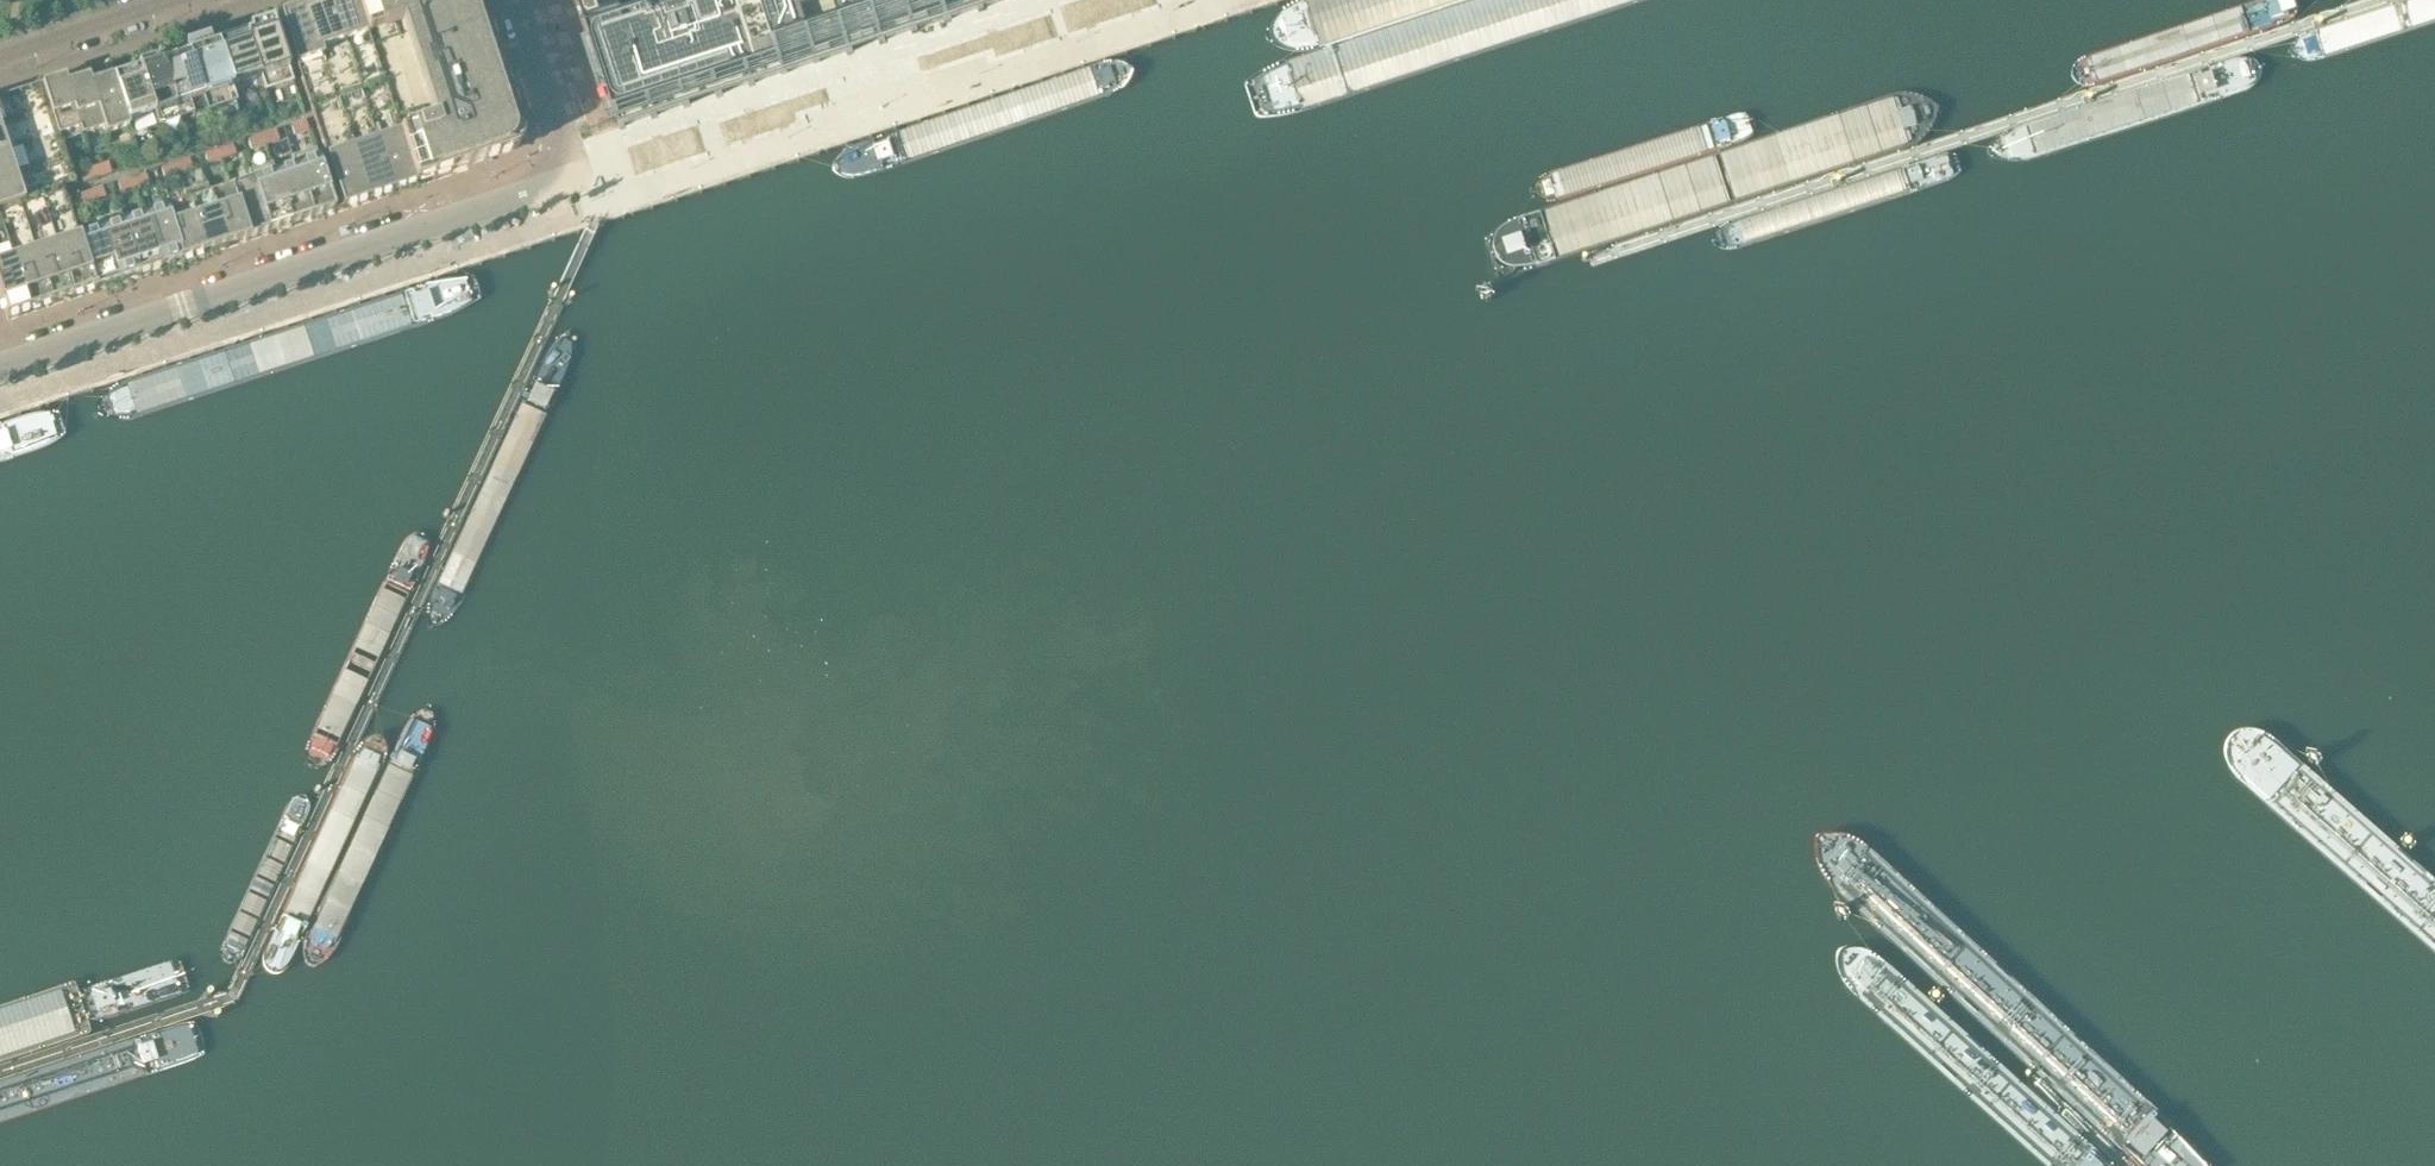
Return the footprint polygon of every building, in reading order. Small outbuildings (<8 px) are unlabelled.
[(477,0),(359,0),(370,34),(344,42),(318,51),(321,57),(296,65),(326,156),(350,148),(376,140),(402,131),(418,182),(512,151),(514,150),(516,149),(517,148),(519,146),(520,144),(521,142),(521,141),(522,139),(521,137),(521,136),(521,134),(477,0)] [(330,0),(302,0),(304,7),(318,51),(344,42),(330,0)] [(359,0),(330,0),(344,42),(370,34),(359,0)] [(619,129),(620,131),(783,78),(784,81),(951,26),(949,21),(1013,0),(577,0),(619,129)] [(321,57),(318,51),(304,7),(280,15),(282,21),(296,65),(321,57)] [(249,32),(245,33),(260,78),(264,92),(293,83),(273,24),(272,20),(248,27),(249,32)] [(241,34),(218,42),(218,43),(233,87),(260,78),(245,33),(241,34)] [(208,35),(185,43),(188,52),(203,97),(207,111),(237,101),(233,87),(218,43),(211,45),(208,35)] [(203,97),(188,52),(161,61),(176,106),(189,101),(189,102),(203,97)] [(180,120),(176,106),(161,61),(155,63),(153,58),(138,63),(139,68),(154,113),(158,127),(180,120)] [(154,113),(139,68),(113,77),(127,122),(154,113)] [(129,127),(127,122),(113,77),(102,80),(100,74),(87,78),(103,128),(106,135),(129,127)] [(83,135),(67,84),(65,77),(43,85),(61,142),(83,135)] [(103,128),(87,78),(67,84),(83,135),(103,128)] [(308,131),(305,122),(291,127),(294,136),(308,131)] [(418,182),(402,131),(376,140),(392,190),(418,182)] [(279,141),(276,132),(262,137),(265,146),(279,141)] [(265,146),(262,137),(248,141),(251,150),(265,146)] [(392,190),(376,140),(350,148),(367,199),(392,190)] [(235,155),(232,146),(219,151),(222,160),(235,155)] [(367,199),(350,148),(326,156),(342,207),(367,199)] [(315,150),(291,157),(294,166),(311,217),(335,209),(315,150)] [(7,151),(0,153),(0,181),(16,176),(7,151)] [(222,160),(219,151),(204,155),(207,165),(222,160)] [(141,163),(138,154),(123,159),(126,168),(141,163)] [(192,170),(189,160),(175,165),(178,174),(192,170)] [(111,173),(108,164),(94,168),(97,177),(111,173)] [(271,164),(248,172),(251,181),(268,231),(291,224),(275,173),(272,164),(271,164)] [(178,174),(175,165),(161,169),(164,179),(178,174)] [(294,166),(275,173),(291,224),(311,217),(294,166)] [(97,177),(94,168),(80,173),(83,182),(97,177)] [(148,184),(145,175),(131,179),(134,188),(148,184)] [(16,176),(0,181),(0,208),(24,201),(16,176)] [(134,188),(131,179),(117,184),(120,193),(134,188)] [(268,231),(251,181),(231,187),(247,238),(268,231)] [(184,193),(183,193),(186,202),(202,253),(226,245),(210,194),(207,185),(184,193)] [(231,187),(210,194),(226,245),(247,238),(231,187)] [(105,198),(102,189),(88,193),(91,203),(105,198)] [(91,203),(88,193),(74,198),(77,207),(91,203)] [(186,202),(165,209),(181,259),(202,253),(186,202)] [(165,209),(144,216),(160,266),(181,259),(165,209)] [(97,221),(96,221),(99,230),(116,281),(139,273),(123,223),(120,214),(97,221)] [(144,216),(123,223),(139,273),(160,266),(144,216)] [(116,281),(99,230),(78,237),(95,288),(116,281)] [(78,237),(55,245),(72,295),(95,288),(78,237)] [(55,245),(34,252),(50,302),(72,295),(55,245)] [(34,252),(11,259),(28,310),(50,302),(34,252)] [(0,263),(0,300),(6,317),(28,310),(11,259),(0,263)]
